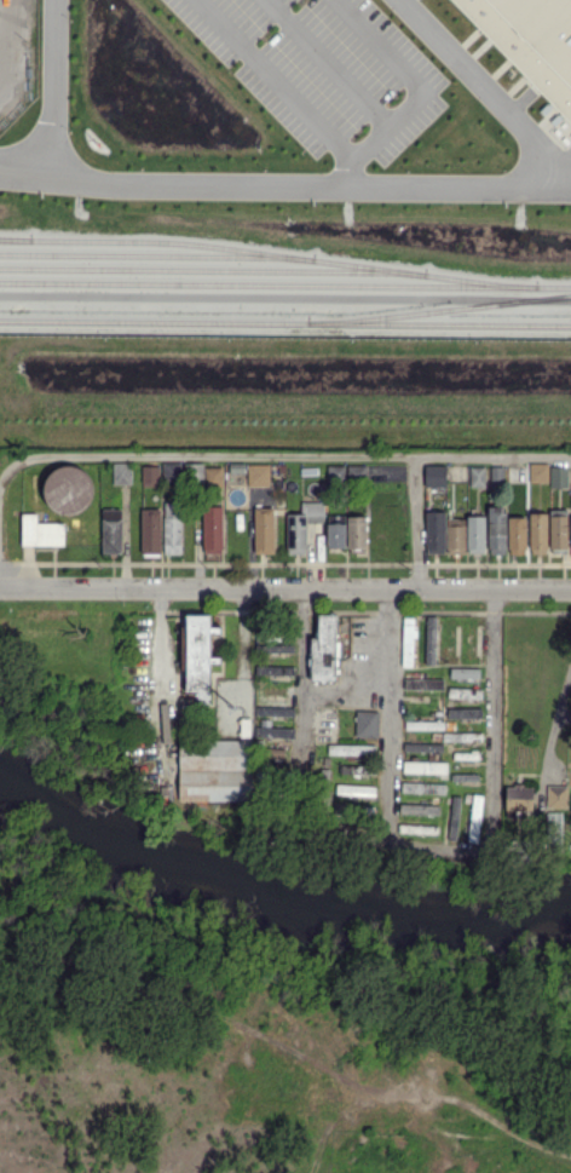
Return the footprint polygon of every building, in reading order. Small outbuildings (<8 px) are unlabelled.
[(570,125),(570,0),(447,0),(570,125)] [(113,483),(131,483),(131,462),(114,462),(113,483)] [(180,479),(181,462),(163,462),(163,479),(180,479)] [(548,481),(548,462),(529,463),(529,481),(548,481)] [(203,463),(187,463),(187,483),(203,482),(203,463)] [(269,485),(269,464),(248,464),(248,485),(269,485)] [(425,486),(446,486),(446,464),(424,465),(425,486)] [(160,465),(142,466),(142,483),(160,482),(160,465)] [(344,465),(327,466),(328,479),(345,479),(344,465)] [(366,465),(347,465),(347,478),(366,478),(366,465)] [(90,511),(87,466),(45,468),(48,514),(90,511)] [(222,466),(204,466),(204,485),(222,485),(222,466)] [(485,466),(470,466),(470,484),(485,484),(485,466)] [(504,466),(491,466),(490,483),(504,483),(504,466)] [(567,487),(568,466),(551,466),(550,486),(567,487)] [(165,554),(181,554),(180,501),(163,501),(165,554)] [(287,514),(287,553),(306,553),(306,521),(323,521),(323,501),(301,501),(301,514),(287,514)] [(506,505),(489,505),(488,554),(505,554),(506,505)] [(222,506),(203,506),(204,553),(223,552),(222,506)] [(274,553),(273,507),(254,507),(255,553),(274,553)] [(121,508),(101,508),(102,554),(122,553),(121,508)] [(141,509),(142,555),(161,555),(161,508),(141,509)] [(567,508),(550,509),(551,550),(568,550),(567,508)] [(445,511),(426,511),(426,553),(445,553),(445,511)] [(64,523),(37,522),(37,513),(22,513),(22,545),(64,545),(64,523)] [(547,513),(530,513),(531,554),(547,553),(547,513)] [(345,515),(328,515),(327,549),(345,549),(345,515)] [(348,549),(367,548),(366,515),(347,516),(348,549)] [(468,553),(485,552),(484,515),(467,515),(468,553)] [(509,554),(526,554),(526,516),(508,516),(509,554)] [(464,518),(446,518),(447,553),(465,553),(464,518)] [(186,691),(198,691),(198,702),(211,701),(210,671),(221,671),(221,656),(210,656),(209,614),(185,614),(186,691)] [(336,680),(336,614),(317,614),(317,636),(310,636),(310,680),(336,680)] [(425,662),(435,662),(436,616),(426,615),(425,662)] [(415,617),(403,617),(402,666),(413,666),(415,617)] [(293,653),(293,640),(256,639),(255,652),(293,653)] [(256,674),(292,675),(292,665),(256,665),(256,674)] [(479,678),(480,668),(451,667),(450,677),(479,678)] [(404,689),(443,690),(443,679),(404,678),(404,689)] [(482,688),(448,687),(448,697),(481,699),(482,688)] [(294,715),(294,706),(255,706),(256,716),(294,715)] [(448,718),(480,718),(480,707),(448,707),(448,718)] [(355,736),(378,736),(379,711),(355,711),(355,736)] [(405,729),(444,729),(444,720),(405,721),(405,729)] [(256,726),(255,736),(293,738),(294,727),(256,726)] [(482,732),(442,732),(442,740),(482,741),(482,732)] [(179,800),(251,801),(252,742),(180,741),(179,800)] [(404,751),(443,752),(443,743),(404,742),(404,751)] [(376,745),(328,743),(328,754),(375,755),(376,745)] [(479,758),(479,750),(453,751),(453,759),(479,758)] [(447,773),(447,761),(403,761),(403,772),(447,773)] [(369,766),(340,765),(340,773),(369,774),(369,766)] [(445,793),(445,783),(402,781),(401,792),(445,793)] [(375,795),(375,785),(336,784),(336,794),(375,795)] [(506,809),(533,810),(534,786),(506,785),(506,809)] [(567,785),(547,785),(546,807),(567,807),(567,785)] [(467,841),(477,842),(484,795),(474,793),(467,841)] [(462,796),(453,795),(447,838),(456,839),(462,796)] [(439,814),(440,804),(400,803),(400,813),(439,814)] [(438,834),(438,825),(399,823),(399,832),(438,834)]
